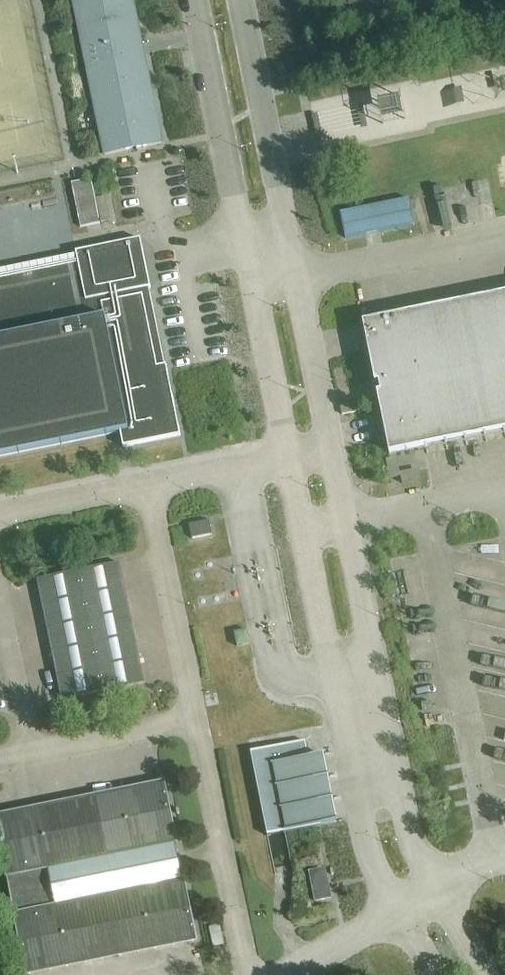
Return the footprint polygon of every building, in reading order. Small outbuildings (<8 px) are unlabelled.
[(104,156),(162,145),(132,0),(73,0),(104,156)] [(352,16),(428,0),(349,0),(352,16)] [(72,188),(81,232),(101,228),(92,184),(72,188)] [(341,214),(346,240),(414,226),(409,200),(341,214)] [(122,432),(125,447),(180,436),(167,370),(165,370),(150,293),(152,292),(142,242),(75,255),(77,263),(71,264),(70,262),(17,272),(18,279),(0,282),(0,456),(122,432)] [(389,455),(504,432),(504,295),(363,324),(375,385),(379,384),(381,393),(377,394),(389,455)] [(189,526),(192,540),(212,536),(210,522),(189,526)] [(38,581),(63,701),(144,685),(119,564),(38,581)] [(234,633),(237,647),(248,645),(245,631),(234,633)] [(304,742),(250,753),(267,837),(338,823),(324,755),(307,758),(304,742)] [(14,916),(26,974),(33,974),(196,942),(184,882),(183,882),(183,883),(55,908),(47,869),(175,843),(176,844),(177,844),(164,783),(0,817),(0,847),(6,878),(7,878),(15,916),(14,916)] [(310,874),(316,903),(330,900),(325,871),(310,874)] [(209,929),(213,949),(223,947),(219,927),(209,929)]
